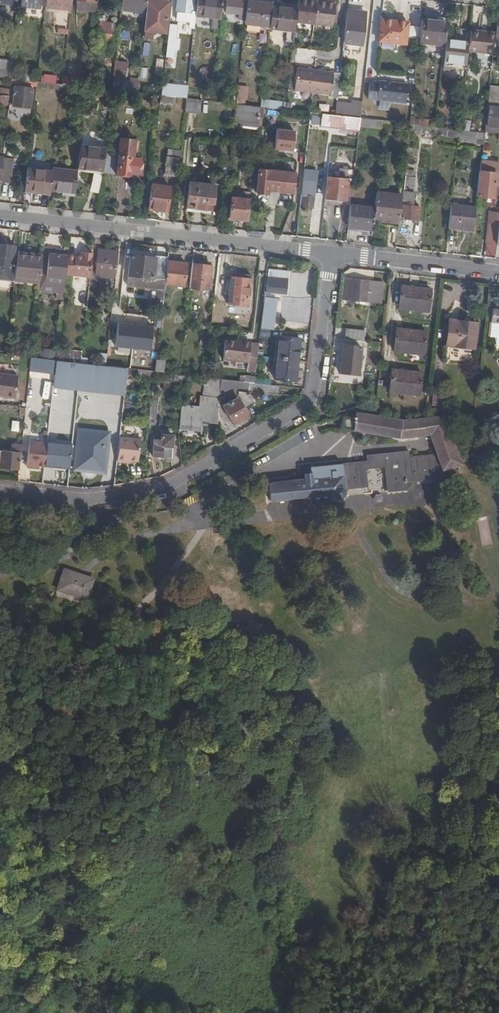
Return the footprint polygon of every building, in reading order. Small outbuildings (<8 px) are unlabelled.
[(45,6),(70,9),(71,0),(46,0),(45,6)] [(97,0),(78,0),(78,7),(96,9),(97,0)] [(121,7),(146,10),(147,0),(122,0),(121,7)] [(162,0),(149,0),(146,29),(166,31),(169,1),(162,0)] [(197,0),(178,0),(177,8),(177,14),(195,17),(196,13),(197,0)] [(196,13),(221,16),(223,0),(197,0),(196,13)] [(227,11),(242,12),(243,0),(228,0),(227,11)] [(256,0),(248,0),(245,21),(270,24),(272,5),(273,2),(256,0)] [(314,0),(298,0),(297,8),(296,20),(314,22),(315,22),(316,0),(314,0)] [(336,2),(316,0),(315,22),(333,24),(336,2)] [(297,8),(272,5),(270,24),(270,27),(295,30),(296,20),(297,8)] [(366,11),(348,8),(344,40),(362,42),(366,11)] [(397,19),(382,17),(380,38),(395,40),(397,19)] [(420,41),(444,43),(447,20),(422,18),(420,41)] [(409,21),(397,19),(395,40),(407,41),(409,21)] [(112,44),(114,22),(99,21),(97,43),(112,44)] [(177,23),(170,22),(168,39),(175,40),(177,23)] [(471,29),(462,28),(461,36),(460,41),(467,41),(470,41),(471,29)] [(496,32),(471,29),(470,41),(469,49),(494,52),(494,46),(496,32)] [(460,41),(461,36),(456,36),(455,40),(448,39),(446,60),(465,62),(467,41),(460,41)] [(115,59),(114,68),(127,69),(128,60),(115,59)] [(13,77),(13,69),(0,67),(0,75),(13,77)] [(294,89),(312,91),(314,70),(314,68),(296,67),(295,80),(294,89)] [(314,70),(312,91),(331,93),(333,72),(314,70)] [(341,72),(333,72),(331,93),(331,96),(338,96),(341,72)] [(84,75),(64,73),(63,82),(83,84),(84,75)] [(379,82),(377,99),(406,102),(408,82),(387,79),(387,83),(379,82)] [(129,90),(137,91),(137,83),(129,82),(129,90)] [(238,84),(236,102),(244,103),(246,85),(238,84)] [(490,84),(487,113),(487,116),(485,131),(498,132),(498,127),(498,119),(498,85),(490,84)] [(8,102),(9,88),(0,87),(0,101),(8,102)] [(14,87),(13,103),(30,105),(31,95),(29,95),(29,90),(24,89),(25,88),(14,87)] [(186,96),(185,109),(199,111),(200,98),(186,96)] [(361,116),(362,100),(352,99),(352,102),(337,101),(337,105),(336,113),(361,116)] [(244,103),(236,102),(234,122),(259,125),(261,105),(244,103)] [(278,111),(267,110),(266,122),(276,123),(278,111)] [(360,128),(361,116),(336,113),(322,112),(321,124),(360,128)] [(460,125),(460,128),(485,131),(487,116),(481,116),(480,127),(460,125)] [(294,132),(276,130),(274,149),(292,151),(294,132)] [(482,141),(483,133),(461,131),(459,142),(487,145),(487,141),(482,141)] [(119,152),(117,171),(117,173),(130,174),(131,171),(140,172),(141,157),(135,157),(138,142),(121,140),(119,152)] [(78,166),(103,169),(105,151),(106,147),(81,144),(78,166)] [(180,150),(167,148),(164,175),(177,176),(180,150)] [(105,151),(103,169),(117,171),(119,152),(105,151)] [(4,156),(1,178),(11,179),(13,157),(4,156)] [(302,190),(300,203),(314,205),(317,169),(305,167),(304,174),(302,190)] [(26,189),(50,192),(51,188),(52,171),(28,168),(26,189)] [(58,189),(75,191),(77,171),(70,170),(53,168),(52,171),(51,188),(58,189)] [(269,186),(295,189),(297,173),(259,169),(257,189),(268,190),(269,186)] [(497,171),(481,169),(478,194),(489,196),(490,190),(496,191),(498,179),(496,179),(497,171)] [(354,175),(354,172),(341,171),(340,178),(330,177),(330,180),(328,180),(326,200),(346,203),(346,197),(351,198),(354,198),(356,175),(354,175)] [(98,193),(102,175),(93,173),(89,191),(98,193)] [(297,173),(295,189),(302,190),(304,174),(297,173)] [(401,217),(419,219),(420,207),(418,206),(418,203),(414,203),(415,191),(414,191),(415,177),(406,176),(401,217)] [(214,186),(215,184),(205,183),(205,180),(200,179),(200,182),(190,181),(187,206),(195,206),(195,209),(196,211),(202,211),(203,210),(203,207),(212,208),(213,201),(214,186)] [(151,184),(148,207),(168,209),(170,186),(151,184)] [(221,187),(214,186),(213,201),(219,202),(221,187)] [(375,218),(400,220),(403,194),(378,190),(376,208),(375,218)] [(229,217),(248,219),(251,198),(232,196),(229,217)] [(449,227),(474,229),(476,206),(452,203),(449,227)] [(373,228),(375,218),(376,208),(351,205),(348,226),(373,228)] [(489,245),(496,246),(498,230),(490,230),(489,245)] [(14,264),(16,244),(0,242),(0,263),(14,264)] [(44,247),(43,254),(40,280),(53,281),(56,284),(65,285),(66,274),(68,254),(61,254),(56,253),(56,249),(44,247)] [(97,271),(92,270),(91,277),(90,286),(96,286),(97,274),(116,276),(119,251),(99,249),(97,271)] [(43,254),(18,251),(15,279),(40,282),(40,280),(43,254)] [(84,255),(68,253),(68,254),(66,274),(91,277),(92,270),(93,252),(84,251),(84,255)] [(168,259),(169,256),(156,254),(156,257),(131,254),(128,284),(158,288),(156,303),(163,304),(166,282),(168,259)] [(187,261),(168,259),(166,282),(184,284),(187,261)] [(212,264),(194,262),(191,286),(209,288),(212,264)] [(268,274),(266,291),(274,291),(287,293),(289,276),(268,274)] [(248,304),(252,278),(232,276),(229,302),(248,304)] [(384,282),(347,277),(344,298),(382,302),(384,282)] [(39,290),(64,293),(65,285),(56,284),(53,281),(40,280),(40,282),(39,290)] [(414,305),(413,309),(427,310),(429,287),(401,284),(399,303),(414,305)] [(266,291),(265,290),(264,300),(273,301),(274,291),(266,291)] [(261,328),(273,329),(276,301),(273,301),(264,300),(261,328)] [(135,316),(137,306),(129,304),(128,314),(135,316)] [(114,348),(151,350),(152,327),(134,326),(134,316),(126,316),(126,323),(116,322),(114,348)] [(477,323),(449,319),(447,341),(475,345),(477,323)] [(498,344),(498,322),(492,322),(490,336),(494,336),(495,344),(498,344)] [(408,347),(408,351),(423,353),(425,330),(396,327),(394,345),(408,347)] [(345,329),(344,339),(365,339),(365,329),(345,329)] [(275,379),(295,381),(301,338),(281,336),(275,379)] [(256,370),(259,343),(225,340),(224,359),(247,362),(247,369),(256,370)] [(342,371),(359,373),(361,346),(344,345),(342,371)] [(41,355),(53,357),(55,351),(43,348),(41,355)] [(71,360),(82,361),(83,353),(72,352),(71,360)] [(56,369),(57,359),(31,356),(30,369),(40,370),(41,367),(56,369)] [(71,360),(57,359),(56,369),(54,383),(124,392),(126,367),(82,361),(71,360)] [(162,371),(164,361),(157,359),(155,369),(162,371)] [(403,389),(403,393),(419,395),(421,371),(392,368),(389,387),(403,389)] [(0,372),(0,395),(16,397),(18,374),(0,372)] [(239,380),(255,382),(255,377),(255,375),(245,374),(245,375),(240,374),(239,380)] [(201,419),(218,420),(219,393),(220,378),(205,376),(202,407),(201,419)] [(238,394),(237,390),(238,380),(224,378),(220,378),(219,393),(238,394)] [(279,393),(279,385),(270,384),(255,382),(239,380),(238,380),(237,390),(238,394),(239,397),(223,405),(234,424),(248,416),(245,408),(255,403),(248,390),(279,393)] [(433,403),(440,404),(442,391),(434,390),(433,403)] [(358,401),(357,407),(376,409),(377,402),(358,401)] [(182,405),(180,427),(200,428),(201,419),(202,407),(182,405)] [(439,452),(332,463),(333,466),(344,466),(347,488),(367,485),(365,468),(387,465),(389,490),(409,488),(408,481),(446,477),(445,468),(463,463),(444,415),(404,419),(357,412),(356,418),(344,417),(343,427),(400,437),(431,432),(439,452)] [(11,421),(10,431),(18,432),(19,421),(11,421)] [(218,431),(223,439),(228,436),(223,428),(218,431)] [(108,433),(79,430),(74,469),(103,473),(108,433)] [(161,438),(153,438),(153,455),(172,456),(172,434),(161,434),(161,438)] [(119,435),(117,459),(127,460),(127,458),(138,458),(140,437),(119,435)] [(44,463),(45,463),(47,442),(29,440),(27,465),(39,467),(40,463),(44,464),(44,463)] [(19,465),(21,451),(12,450),(0,449),(0,463),(19,465)] [(333,466),(332,463),(303,467),(303,474),(304,474),(305,477),(268,481),(270,501),(332,494),(335,498),(341,499),(345,495),(346,489),(347,488),(344,466),(333,466)] [(82,576),(64,570),(57,589),(86,599),(92,579),(82,576)]
